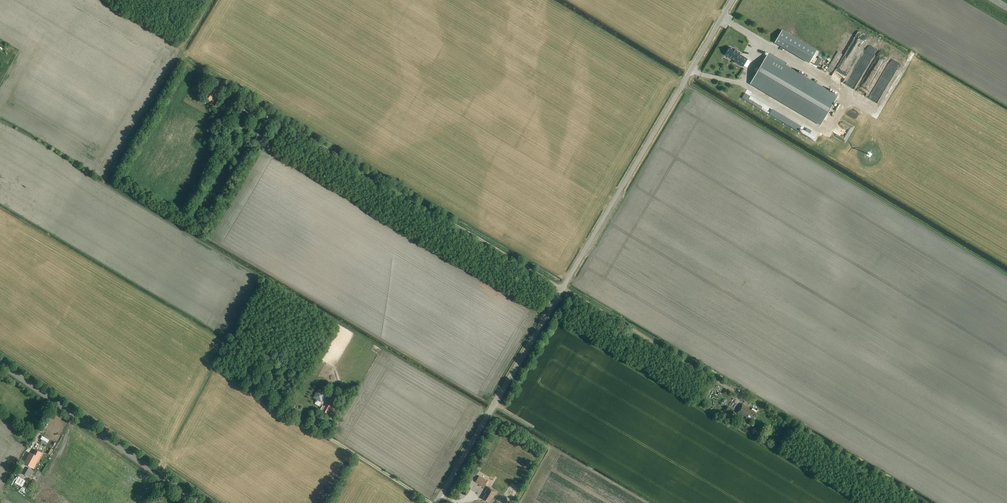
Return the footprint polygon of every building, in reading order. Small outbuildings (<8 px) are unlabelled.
[(776,42),(789,50),(796,38),(783,30),(776,42)] [(735,61),(744,66),(748,59),(740,54),(741,52),(731,46),(726,54),(736,60),(735,61)] [(770,53),(751,84),(821,125),(838,97),(786,66),(788,64),(770,53)] [(855,72),(862,62),(855,57),(848,67),(855,72)] [(831,68),(828,71),(827,70),(825,72),(831,77),(835,72),(831,68)] [(845,90),(851,94),(859,82),(856,80),(857,79),(854,77),(845,90)] [(211,102),(218,89),(212,86),(205,98),(206,99),(205,101),(205,102),(208,103),(209,103),(210,101),(211,102)] [(861,98),(862,96),(872,100),(874,96),(861,90),(858,97),(861,98)] [(218,108),(223,99),(220,97),(215,106),(218,108)] [(247,118),(249,114),(245,112),(243,115),(241,114),(238,112),(235,116),(239,120),(237,124),(241,127),(242,127),(244,124),(245,125),(248,119),(247,118)] [(831,113),(823,124),(828,127),(836,116),(831,113)] [(252,123),(244,137),(248,140),(251,135),(253,135),(251,138),(255,140),(256,138),(257,138),(261,140),(265,134),(255,129),(257,126),(252,123)] [(334,389),(331,394),(339,398),(341,393),(334,389)] [(325,395),(318,391),(318,390),(313,397),(314,398),(321,402),(323,400),(327,402),(325,407),(323,406),(321,410),(327,413),(327,411),(329,412),(336,399),(331,396),(330,398),(325,395)] [(752,420),(756,413),(748,408),(748,407),(743,404),(737,413),(743,417),(744,415),(747,417),(746,419),(750,422),(752,420)] [(36,464),(41,453),(35,450),(32,454),(29,453),(24,463),(33,468),(35,463),(36,464)] [(484,487),(488,481),(480,476),(476,482),(484,487)] [(9,487),(14,490),(18,483),(13,480),(9,487)] [(493,498),(497,492),(489,487),(485,493),(486,494),(483,499),(489,502),(492,497),(493,498)]
